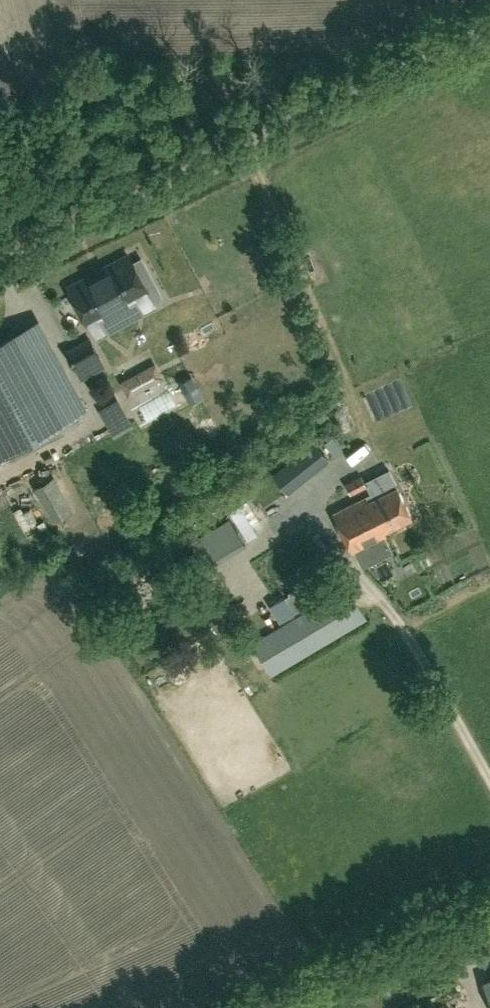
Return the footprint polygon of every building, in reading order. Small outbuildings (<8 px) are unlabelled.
[(133,263),(128,254),(71,285),(98,336),(155,305),(148,291),(144,284),(153,279),(142,258),(133,263)] [(85,411),(65,375),(42,389),(13,335),(0,342),(0,457),(85,411)] [(68,351),(77,366),(99,355),(89,339),(68,351)] [(133,383),(166,366),(158,351),(125,367),(133,383)] [(137,384),(143,394),(174,376),(168,366),(137,384)] [(187,391),(196,387),(191,378),(183,382),(187,391)] [(289,492),(329,460),(314,441),(274,473),(289,492)] [(351,493),(367,486),(361,473),(345,481),(351,493)] [(412,515),(397,485),(381,493),(378,488),(366,495),(333,512),(352,551),(386,533),(384,529),(412,515)] [(272,534),(254,500),(239,509),(257,542),(272,534)] [(287,582),(331,563),(323,543),(279,562),(287,582)] [(272,673),(366,618),(348,587),(254,642),(272,673)] [(222,615),(238,602),(227,588),(211,600),(222,615)]
